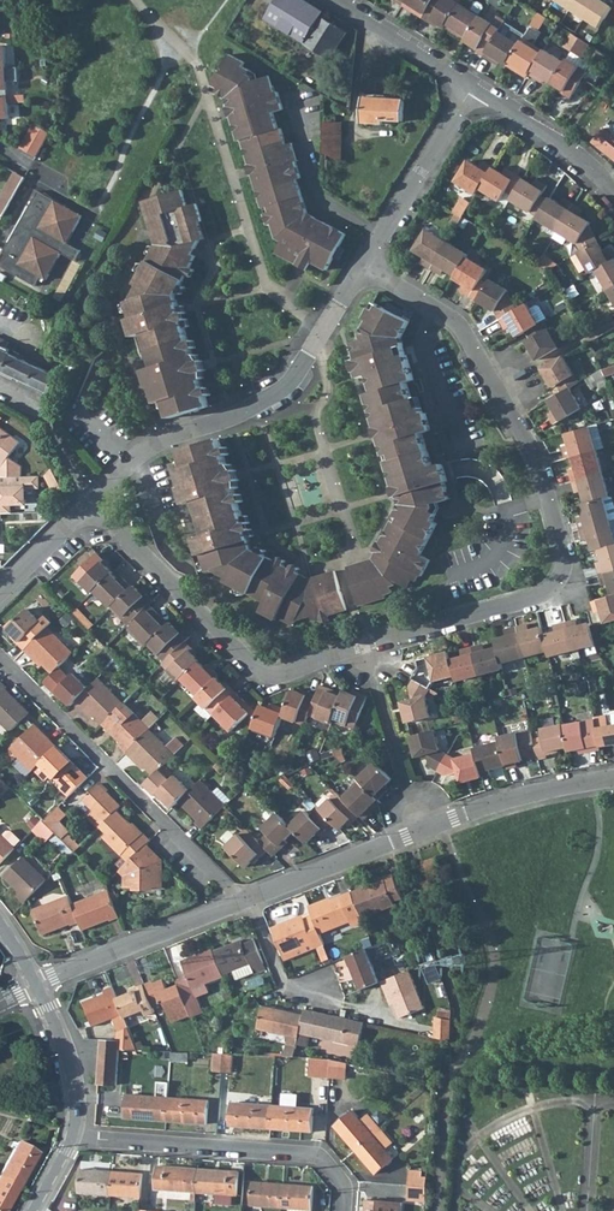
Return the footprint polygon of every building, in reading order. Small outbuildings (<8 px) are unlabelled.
[(305,0),(278,0),(266,19),(331,59),(347,32),(322,17),(324,12),(305,0)] [(435,0),(407,0),(404,5),(414,12),(417,7),(427,14),(435,0)] [(446,27),(448,23),(461,3),(455,0),(435,0),(427,14),(424,18),(432,23),(434,20),(439,23),(446,27)] [(571,10),(576,0),(556,0),(571,10)] [(585,19),(597,0),(576,0),(571,10),(585,19)] [(599,28),(609,13),(612,7),(605,2),(606,0),(597,0),(585,19),(599,28)] [(455,34),(465,40),(480,16),(472,10),(474,7),(462,1),(461,3),(448,23),(458,30),(455,34)] [(414,12),(424,18),(427,14),(417,7),(414,12)] [(472,10),(480,16),(482,13),(474,7),(472,10)] [(516,70),(526,77),(529,74),(542,53),(533,47),(534,45),(533,44),(541,32),(538,30),(546,17),(539,13),(525,35),(519,44),(509,60),(518,67),(516,70)] [(476,51),(484,56),(499,31),(504,22),(505,20),(498,16),(493,24),(480,16),(465,40),(472,45),(478,48),(476,51)] [(504,22),(499,31),(519,44),(525,35),(504,22)] [(446,27),(455,34),(458,30),(448,23),(446,27)] [(484,56),(494,62),(497,58),(499,60),(506,64),(509,60),(519,44),(499,31),(484,56)] [(564,46),(571,51),(579,38),(572,33),(564,46)] [(571,51),(581,57),(589,44),(579,38),(571,51)] [(533,47),(542,53),(543,50),(534,45),(533,47)] [(529,74),(539,80),(541,76),(544,78),(552,83),(565,62),(544,49),(543,50),(542,53),(529,74)] [(219,88),(216,93),(227,98),(229,107),(235,105),(238,115),(232,117),(240,141),(243,140),(250,165),(256,163),(259,173),(253,175),(269,225),(273,224),(277,239),(282,241),(276,253),(298,264),(304,254),(314,259),(312,262),(327,270),(347,234),(307,213),(297,179),(301,178),(296,161),(292,162),(291,158),(285,159),(284,155),(287,154),(288,149),(287,145),(273,112),(283,109),(278,92),(276,92),(274,86),(269,87),(266,77),(259,79),(254,81),(253,83),(247,80),(250,74),(252,71),(244,67),(246,63),(230,54),(213,85),(219,88)] [(563,93),(571,98),(587,71),(567,59),(565,62),(552,83),(559,87),(565,91),(563,93)] [(506,64),(516,70),(518,67),(509,60),(506,64)] [(10,67),(10,80),(19,80),(19,67),(10,67)] [(247,80),(253,83),(254,81),(259,79),(257,74),(252,71),(250,74),(247,80)] [(211,90),(216,93),(219,88),(213,85),(211,90)] [(8,96),(0,96),(0,119),(9,118),(8,104),(26,102),(26,94),(8,96)] [(403,121),(404,100),(363,97),(361,122),(384,124),(384,120),(403,121)] [(227,107),(230,118),(232,117),(238,115),(235,105),(229,107),(227,107)] [(343,163),(343,122),(325,122),(325,154),(343,163)] [(51,133),(35,124),(21,148),(37,157),(51,133)] [(604,127),(592,141),(613,158),(613,135),(604,127)] [(291,158),(292,162),(296,161),(299,160),(294,143),(287,145),(288,149),(287,154),(284,155),(285,159),(291,158)] [(479,167),(469,161),(457,181),(477,194),(480,188),(493,168),(486,163),(482,169),(479,167)] [(248,165),(251,175),(253,175),(259,173),(256,163),(250,165),(248,165)] [(503,174),(493,168),(480,188),(508,205),(511,200),(524,179),(510,170),(506,176),(503,174)] [(0,199),(0,214),(4,216),(26,178),(15,172),(0,199)] [(537,187),(524,179),(511,200),(532,212),(542,195),(548,186),(540,181),(537,187)] [(188,206),(183,190),(144,201),(151,226),(157,225),(161,237),(157,245),(155,247),(151,255),(146,265),(141,273),(135,284),(139,286),(148,291),(145,296),(132,300),(127,301),(127,303),(130,311),(132,318),(130,319),(135,337),(145,334),(153,361),(156,360),(158,366),(155,367),(145,370),(150,388),(153,387),(155,393),(159,392),(162,402),(166,401),(167,408),(171,418),(209,406),(206,397),(204,389),(201,380),(204,379),(202,372),(199,361),(197,354),(194,355),(192,350),(190,341),(186,329),(184,322),(181,313),(179,306),(176,296),(177,293),(182,285),(187,275),(191,267),(197,256),(192,254),(200,240),(206,239),(200,222),(203,221),(198,203),(188,206)] [(33,210),(12,251),(6,248),(4,253),(7,255),(0,266),(36,286),(41,277),(46,280),(60,256),(61,254),(56,251),(61,241),(67,244),(68,241),(83,216),(79,214),(47,196),(39,191),(29,208),(33,210)] [(539,217),(549,199),(542,195),(532,212),(539,217)] [(457,213),(463,217),(471,203),(464,198),(455,212),(457,213)] [(550,198),(549,199),(539,217),(538,218),(558,231),(574,204),(566,200),(563,206),(560,204),(550,198)] [(581,209),(574,204),(558,231),(578,243),(582,251),(598,242),(589,226),(591,223),(581,216),(578,215),(581,209)] [(12,251),(33,210),(29,208),(6,248),(12,251)] [(463,217),(457,213),(451,222),(458,226),(463,217)] [(151,226),(157,245),(161,237),(157,225),(151,226)] [(448,243),(428,230),(415,250),(425,257),(428,258),(425,264),(432,269),(448,243)] [(81,252),(67,244),(61,241),(56,251),(61,254),(75,262),(81,252)] [(571,257),(581,273),(589,268),(591,273),(597,270),(613,260),(613,256),(610,249),(604,252),(598,242),(582,251),(571,257)] [(469,255),(448,243),(432,269),(439,273),(443,268),(446,269),(456,276),(467,258),(469,255)] [(146,252),(151,255),(155,247),(150,244),(146,252)] [(297,265),(307,270),(312,262),(314,259),(304,254),(298,264),(297,265)] [(558,264),(543,255),(538,263),(549,270),(558,264)] [(467,258),(456,276),(455,278),(465,284),(467,286),(464,292),(471,296),(481,280),(487,270),(467,258)] [(597,270),(609,291),(613,288),(613,260),(597,270)] [(136,270),(141,273),(146,265),(140,262),(136,270)] [(187,275),(192,278),(196,270),(191,267),(187,275)] [(471,296),(478,300),(488,284),(481,280),(471,296)] [(508,291),(490,280),(488,284),(478,300),(496,311),(500,319),(517,309),(507,293),(508,291)] [(177,293),(183,295),(187,287),(182,285),(177,293)] [(139,286),(132,300),(145,296),(148,291),(139,286)] [(362,334),(364,339),(352,343),(357,359),(364,358),(367,369),(359,372),(360,378),(370,375),(375,392),(368,394),(378,427),(384,425),(388,435),(381,438),(396,486),(402,484),(405,494),(399,496),(401,504),(381,543),(386,546),(381,554),(376,552),(372,559),(347,567),(359,606),(386,597),(385,594),(392,592),(390,587),(389,580),(395,579),(396,582),(398,583),(407,588),(412,579),(416,581),(419,575),(422,576),(431,560),(421,554),(438,523),(434,521),(438,513),(429,508),(432,503),(434,504),(439,502),(447,500),(444,490),(448,489),(447,485),(455,483),(449,462),(443,464),(433,466),(423,433),(427,432),(426,427),(422,425),(419,426),(418,421),(423,420),(417,398),(412,399),(409,386),(407,382),(415,380),(407,354),(394,358),(392,349),(404,346),(401,337),(410,321),(374,302),(365,318),(370,321),(362,334)] [(527,304),(517,309),(500,319),(505,326),(510,323),(512,326),(517,336),(526,331),(538,324),(530,309),(527,304)] [(530,309),(538,324),(543,321),(547,319),(540,306),(537,305),(530,309)] [(575,312),(578,317),(584,314),(581,308),(575,312)] [(543,321),(538,324),(526,331),(531,339),(527,341),(537,359),(558,348),(543,321)] [(21,328),(21,338),(31,338),(31,328),(21,328)] [(115,342),(120,359),(140,353),(135,337),(115,342)] [(51,394),(59,377),(12,354),(14,351),(10,349),(7,348),(9,343),(0,338),(0,369),(51,394)] [(392,349),(394,358),(407,354),(404,346),(392,349)] [(578,383),(563,356),(543,368),(553,387),(557,385),(562,392),(570,388),(578,383)] [(353,361),(356,372),(359,372),(367,369),(364,358),(357,359),(353,361)] [(199,361),(202,372),(205,371),(207,371),(204,360),(202,360),(199,361)] [(602,369),(605,375),(605,376),(613,373),(613,365),(602,369)] [(602,369),(584,379),(592,383),(594,388),(599,385),(597,379),(605,375),(602,369)] [(599,385),(600,388),(608,385),(605,376),(605,375),(597,379),(599,385)] [(570,388),(562,392),(549,400),(555,410),(556,413),(551,417),(555,424),(582,409),(570,388)] [(426,427),(427,432),(433,430),(428,413),(425,413),(420,397),(417,398),(423,420),(418,421),(419,426),(422,425),(426,427)] [(605,447),(598,424),(566,433),(570,445),(571,448),(564,450),(567,458),(573,457),(596,450),(605,447)] [(376,428),(379,438),(381,438),(388,435),(384,425),(378,427),(376,428)] [(0,427),(0,465),(2,467),(2,477),(22,477),(22,466),(9,457),(20,442),(0,427)] [(222,448),(219,438),(180,450),(183,460),(186,467),(182,468),(185,478),(181,479),(183,486),(180,487),(186,505),(196,502),(199,501),(201,507),(198,508),(206,535),(196,538),(201,555),(204,555),(206,561),(209,570),(209,572),(215,570),(227,566),(233,569),(229,577),(226,581),(237,587),(245,591),(265,602),(260,611),(277,620),(278,618),(293,626),(296,621),(303,608),(308,606),(311,616),(312,621),(320,618),(329,616),(347,610),(335,571),(309,579),(298,573),(290,569),(284,565),(276,561),(265,555),(257,551),(253,549),(250,538),(248,531),(245,523),(243,516),(239,503),(236,495),(235,490),(238,489),(236,482),(232,471),(230,464),(227,465),(225,456),(222,448)] [(603,473),(596,450),(573,457),(576,468),(577,471),(571,473),(573,481),(603,473)] [(53,468),(46,474),(55,492),(63,488),(53,468)] [(609,496),(603,473),(573,481),(577,493),(583,491),(586,503),(609,496)] [(39,476),(22,477),(2,477),(0,477),(0,513),(11,513),(11,504),(26,503),(25,488),(39,488),(39,476)] [(394,487),(397,497),(399,496),(405,494),(402,484),(396,486),(394,487)] [(613,520),(613,500),(613,495),(609,496),(586,503),(581,504),(584,516),(585,519),(578,521),(581,529),(606,522),(610,521),(611,521),(613,520)] [(429,508),(438,513),(441,508),(439,502),(434,504),(432,503),(429,508)] [(566,509),(568,516),(574,514),(572,507),(566,509)] [(610,521),(606,522),(581,529),(583,538),(590,536),(591,539),(594,550),(600,549),(613,545),(613,533),(610,521)] [(376,552),(381,554),(386,546),(381,543),(379,542),(374,551),(376,552)] [(600,549),(603,560),(604,564),(598,565),(600,574),(613,570),(613,545),(600,549)] [(257,551),(265,555),(267,550),(259,546),(257,551)] [(105,560),(99,553),(76,576),(93,593),(95,590),(112,573),(113,572),(108,566),(103,562),(105,560)] [(193,558),(198,575),(209,572),(209,570),(203,571),(201,563),(206,561),(204,555),(201,555),(193,558)] [(276,561),(284,565),(286,561),(278,556),(276,561)] [(290,569),(298,573),(300,568),(293,564),(290,569)] [(215,570),(229,577),(233,569),(227,566),(215,570)] [(600,574),(603,582),(609,580),(610,583),(613,595),(613,570),(600,574)] [(118,579),(112,573),(95,590),(112,608),(132,587),(123,579),(120,582),(118,579)] [(389,580),(390,587),(396,585),(398,583),(396,582),(395,579),(389,580)] [(134,585),(132,587),(112,608),(129,625),(150,604),(153,600),(147,593),(145,596),(140,592),(134,585)] [(235,592),(243,596),(245,591),(237,587),(235,592)] [(592,601),(595,609),(596,613),(602,611),(605,622),(613,620),(613,595),(592,601)] [(150,604),(129,625),(126,627),(146,647),(148,644),(166,627),(158,619),(161,616),(150,604)] [(303,608),(296,621),(311,616),(308,606),(303,608)] [(40,621),(28,608),(8,628),(13,634),(12,636),(16,640),(18,638),(20,641),(19,643),(25,649),(38,636),(47,627),(52,622),(45,615),(40,621)] [(158,619),(166,627),(169,624),(161,616),(158,619)] [(579,625),(577,619),(566,622),(573,650),(579,649),(587,647),(596,644),(591,626),(591,622),(579,625)] [(169,624),(166,627),(148,644),(165,661),(184,643),(186,641),(190,637),(183,630),(181,632),(177,628),(171,622),(169,624)] [(559,631),(556,632),(544,635),(548,650),(550,656),(550,657),(573,650),(566,622),(557,624),(559,631)] [(591,626),(596,644),(603,642),(598,624),(591,626)] [(527,631),(526,625),(517,627),(525,657),(548,650),(544,635),(542,627),(530,630),(527,631)] [(47,627),(38,636),(25,649),(33,657),(35,655),(44,664),(53,673),(58,667),(73,653),(47,627)] [(510,636),(507,636),(496,639),(498,647),(502,663),(525,657),(517,627),(509,629),(510,636)] [(184,643),(165,661),(163,664),(180,681),(182,678),(199,661),(201,660),(195,655),(190,650),(193,648),(186,641),(184,643)] [(483,651),(481,644),(473,647),(480,675),(503,669),(503,668),(502,663),(498,647),(486,650),(483,651)] [(587,647),(589,655),(598,652),(596,644),(587,647)] [(466,655),(463,656),(451,659),(455,676),(457,681),(480,675),(473,647),(464,649),(466,655)] [(451,659),(449,652),(429,657),(431,668),(419,671),(414,679),(431,688),(435,681),(455,676),(451,659)] [(33,657),(42,666),(44,664),(35,655),(33,657)] [(113,665),(118,669),(123,665),(118,660),(113,665)] [(205,667),(199,661),(182,678),(199,696),(217,677),(220,675),(211,666),(208,669),(205,667)] [(58,667),(53,673),(44,681),(55,692),(57,690),(62,695),(71,705),(76,700),(88,688),(73,673),(69,678),(58,667)] [(217,677),(199,696),(197,698),(202,703),(196,709),(208,721),(214,715),(216,712),(237,692),(230,685),(228,687),(223,683),(217,677)] [(98,678),(88,688),(76,700),(83,708),(86,706),(95,715),(103,724),(106,722),(123,704),(98,678)] [(410,686),(413,699),(402,702),(408,723),(432,716),(426,696),(429,691),(431,688),(414,679),(410,686)] [(0,682),(0,720),(11,731),(30,713),(5,689),(7,687),(1,681),(0,682)] [(593,682),(595,694),(604,692),(602,681),(593,682)] [(329,691),(330,688),(321,685),(317,695),(309,715),(332,723),(333,720),(342,696),(334,693),(329,691)] [(308,692),(307,695),(301,692),(293,689),(286,709),(283,717),(305,725),(309,715),(317,695),(308,692)] [(358,696),(352,693),(344,690),(342,696),(333,720),(356,729),(368,696),(359,693),(358,696)] [(245,701),(237,692),(216,712),(223,720),(221,722),(231,732),(249,713),(250,712),(242,704),(245,701)] [(242,704),(250,712),(253,709),(245,701),(242,704)] [(124,703),(123,704),(106,722),(115,732),(113,734),(122,743),(120,745),(127,752),(149,729),(150,729),(142,722),(124,703)] [(269,707),(262,705),(259,711),(257,717),(253,728),(276,736),(283,717),(286,709),(274,705),(273,709),(269,707)] [(83,708),(92,717),(95,715),(86,706),(83,708)] [(214,715),(221,722),(223,720),(216,712),(214,715)] [(454,716),(455,722),(466,719),(464,714),(454,716)] [(609,726),(608,715),(595,717),(596,719),(597,728),(598,730),(600,746),(613,744),(613,725),(609,726)] [(142,722),(150,729),(155,723),(148,716),(142,722)] [(596,719),(583,722),(564,725),(568,747),(569,751),(579,749),(587,747),(588,752),(601,749),(600,746),(598,730),(597,728),(596,719)] [(24,726),(29,731),(34,726),(29,720),(24,726)] [(103,724),(113,734),(115,732),(106,722),(103,724)] [(29,731),(11,748),(12,749),(20,757),(21,758),(33,771),(34,769),(41,763),(58,746),(35,724),(34,726),(29,731)] [(542,728),(544,737),(534,739),(538,757),(548,755),(547,752),(559,749),(568,747),(564,725),(564,724),(542,728)] [(166,746),(149,729),(127,752),(133,758),(136,756),(146,766),(154,775),(165,765),(174,755),(166,746)] [(440,750),(435,729),(411,736),(417,757),(428,754),(431,766),(438,771),(448,754),(440,750)] [(534,739),(532,730),(500,737),(501,741),(507,764),(508,769),(517,766),(516,762),(538,757),(534,739)] [(184,745),(175,737),(166,746),(174,755),(184,745)] [(507,764),(501,741),(475,748),(476,753),(483,777),(491,774),(490,769),(507,764)] [(88,777),(58,746),(41,763),(52,775),(62,785),(60,787),(70,796),(88,777)] [(333,749),(335,755),(344,752),(342,746),(333,749)] [(6,755),(14,763),(20,757),(12,749),(6,755)] [(335,755),(342,762),(347,760),(344,752),(335,755)] [(438,771),(446,775),(459,772),(462,782),(483,777),(476,753),(455,759),(448,754),(438,771)] [(133,758),(143,768),(146,766),(136,756),(133,758)] [(33,771),(21,758),(14,764),(27,777),(33,771)] [(214,766),(222,775),(228,769),(220,761),(214,766)] [(392,779),(376,762),(359,779),(362,782),(379,799),(387,791),(384,787),(387,785),(392,779)] [(34,769),(46,781),(52,775),(41,763),(34,769)] [(165,765),(154,775),(146,784),(157,795),(159,793),(164,798),(173,807),(179,801),(190,790),(165,765)] [(278,778),(284,784),(292,781),(286,775),(278,778)] [(0,776),(0,777),(0,789),(5,794),(12,787),(0,776)] [(201,780),(190,790),(179,801),(198,820),(196,822),(202,829),(232,800),(219,787),(213,792),(201,780)] [(99,783),(108,792),(110,790),(101,781),(99,783)] [(352,791),(355,794),(347,801),(360,814),(362,816),(364,819),(373,810),(370,807),(379,799),(362,782),(352,791)] [(108,792),(99,783),(83,799),(95,811),(89,817),(99,828),(101,826),(117,810),(121,806),(108,792)] [(344,799),(347,801),(355,794),(352,791),(344,799)] [(344,799),(338,792),(321,810),(334,822),(341,830),(347,824),(351,819),(354,821),(360,814),(347,801),(344,799)] [(370,807),(373,810),(382,802),(379,799),(370,807)] [(60,806),(45,821),(56,832),(63,839),(70,832),(60,821),(67,813),(60,806)] [(278,813),(271,806),(264,812),(264,816),(270,822),(278,813)] [(311,816),(306,811),(291,825),(295,830),(307,842),(317,833),(323,828),(325,831),(334,822),(321,810),(320,808),(311,816)] [(117,810),(101,826),(108,833),(104,837),(129,862),(146,844),(151,840),(143,833),(142,835),(132,825),(117,810)] [(263,828),(269,834),(260,842),(268,849),(274,855),(282,847),(280,845),(285,840),(295,830),(291,825),(278,813),(270,822),(263,828)] [(45,821),(43,819),(34,829),(46,842),(53,835),(56,832),(45,821)] [(132,825),(142,835),(143,833),(133,823),(132,825)] [(0,833),(0,864),(15,848),(14,847),(22,840),(12,830),(8,830),(2,836),(0,833)] [(53,835),(67,850),(70,846),(63,839),(56,832),(53,835)] [(248,842),(240,833),(227,846),(246,866),(252,861),(254,863),(258,859),(256,856),(259,853),(262,855),(268,849),(260,842),(254,836),(248,842)] [(146,844),(129,862),(120,870),(125,875),(126,886),(135,886),(135,889),(153,889),(153,886),(162,886),(162,864),(154,856),(156,854),(146,844)] [(75,852),(70,846),(67,850),(66,851),(71,856),(75,852)] [(154,856),(162,864),(162,860),(156,854),(154,856)] [(47,880),(23,857),(5,876),(21,892),(18,895),(25,902),(47,880)] [(426,873),(441,869),(438,857),(423,862),(426,873)] [(53,874),(56,880),(62,876),(60,871),(53,874)] [(385,879),(371,885),(352,892),(363,918),(396,905),(394,901),(403,898),(393,873),(384,877),(385,879)] [(111,893),(110,890),(73,905),(80,921),(83,929),(110,918),(111,920),(120,916),(114,901),(111,893)] [(111,893),(114,901),(119,899),(116,891),(111,893)] [(327,901),(327,899),(310,906),(313,916),(320,933),(350,921),(352,927),(364,922),(363,918),(352,892),(352,891),(331,899),(327,901)] [(73,905),(69,895),(34,910),(43,934),(71,923),(71,924),(80,921),(73,905)] [(290,921),(292,924),(305,919),(304,915),(290,921)] [(312,944),(314,949),(318,948),(325,945),(320,933),(313,916),(305,919),(292,924),(290,921),(273,928),(284,955),(312,944)] [(243,944),(241,939),(214,951),(223,975),(234,971),(236,978),(253,971),(252,968),(264,963),(255,939),(243,944)] [(370,948),(376,963),(401,954),(396,939),(370,948)] [(284,955),(286,960),(314,949),(312,944),(284,955)] [(318,948),(321,956),(328,953),(325,945),(318,948)] [(380,982),(366,948),(346,956),(350,966),(352,965),(357,977),(356,977),(360,989),(380,982)] [(188,975),(189,978),(178,982),(179,984),(191,1015),(192,1017),(203,1013),(197,998),(193,988),(206,983),(224,976),(223,975),(214,951),(213,949),(182,961),(188,975)] [(426,955),(428,962),(434,959),(432,952),(426,955)] [(332,962),(328,953),(321,956),(325,965),(332,962)] [(253,971),(255,974),(267,969),(264,963),(252,968),(253,971)] [(439,964),(429,967),(433,982),(443,979),(439,964)] [(425,1008),(410,970),(382,981),(385,991),(389,989),(394,1003),(400,1018),(425,1008)] [(154,983),(153,981),(145,984),(154,1007),(164,1003),(172,1023),(191,1015),(179,984),(168,989),(164,979),(154,983)] [(206,983),(193,988),(197,998),(210,993),(206,983)] [(137,990),(130,993),(118,998),(125,1017),(144,1010),(147,1016),(156,1012),(154,1007),(145,984),(136,988),(137,990)] [(104,990),(106,993),(84,1002),(94,1026),(113,1018),(118,1031),(117,1040),(120,1040),(119,1049),(138,1050),(136,1043),(125,1017),(118,998),(113,987),(104,990)] [(385,991),(391,1005),(394,1003),(389,989),(385,991)] [(299,1037),(304,1015),(263,1006),(258,1028),(289,1035),(299,1037)] [(299,1037),(297,1045),(309,1047),(311,1036),(359,1047),(365,1022),(305,1009),(304,1015),(299,1037)] [(436,1037),(451,1041),(451,1020),(437,1016),(436,1037)] [(288,1044),(297,1046),(297,1045),(299,1037),(289,1035),(288,1044)] [(120,1040),(117,1040),(102,1039),(101,1048),(119,1049),(120,1040)] [(144,1047),(142,1041),(136,1043),(138,1050),(144,1047)] [(297,1047),(287,1045),(285,1056),(295,1056),(297,1047)] [(119,1058),(119,1049),(101,1048),(100,1057),(119,1058)] [(189,1062),(189,1053),(172,1052),(171,1061),(189,1062)] [(222,1072),(224,1053),(215,1053),(213,1071),(222,1072)] [(232,1072),(233,1053),(224,1053),(222,1072),(232,1072)] [(117,1084),(119,1058),(100,1057),(99,1083),(117,1084)] [(331,1060),(324,1058),(312,1057),(310,1076),(330,1078),(331,1060)] [(345,1079),(346,1063),(331,1060),(330,1078),(345,1079)] [(287,1078),(275,1078),(274,1090),(286,1090),(287,1078)] [(169,1081),(158,1081),(157,1096),(128,1094),(126,1118),(166,1121),(168,1097),(169,1081)] [(207,1124),(208,1100),(168,1097),(166,1121),(207,1124)] [(271,1128),(273,1105),(232,1102),(230,1125),(271,1128)] [(311,1131),(313,1108),(273,1105),(271,1128),(311,1131)] [(362,1120),(353,1110),(335,1126),(356,1149),(380,1128),(369,1115),(362,1120)] [(392,1143),(380,1128),(356,1149),(376,1173),(394,1158),(385,1148),(392,1143)] [(0,1174),(0,1178),(19,1188),(38,1153),(18,1141),(0,1174)] [(159,1166),(157,1189),(192,1191),(192,1200),(197,1201),(197,1192),(199,1168),(159,1166)] [(239,1171),(199,1168),(197,1192),(217,1193),(234,1195),(238,1195),(239,1171)] [(111,1195),(113,1171),(82,1169),(81,1192),(111,1195)] [(422,1177),(422,1171),(410,1170),(408,1185),(427,1187),(427,1177),(422,1177)] [(142,1197),(143,1173),(113,1171),(111,1195),(142,1197)] [(19,1188),(0,1178),(0,1210),(6,1210),(19,1188)] [(282,1207),(284,1184),(253,1182),(251,1205),(282,1207)] [(315,1187),(284,1184),(282,1207),(290,1208),(290,1210),(313,1210),(315,1187)] [(426,1202),(427,1187),(408,1185),(408,1194),(418,1195),(418,1201),(426,1202)] [(234,1195),(217,1193),(216,1204),(233,1205),(234,1195)] [(367,1200),(366,1210),(402,1210),(402,1203),(367,1200)]
